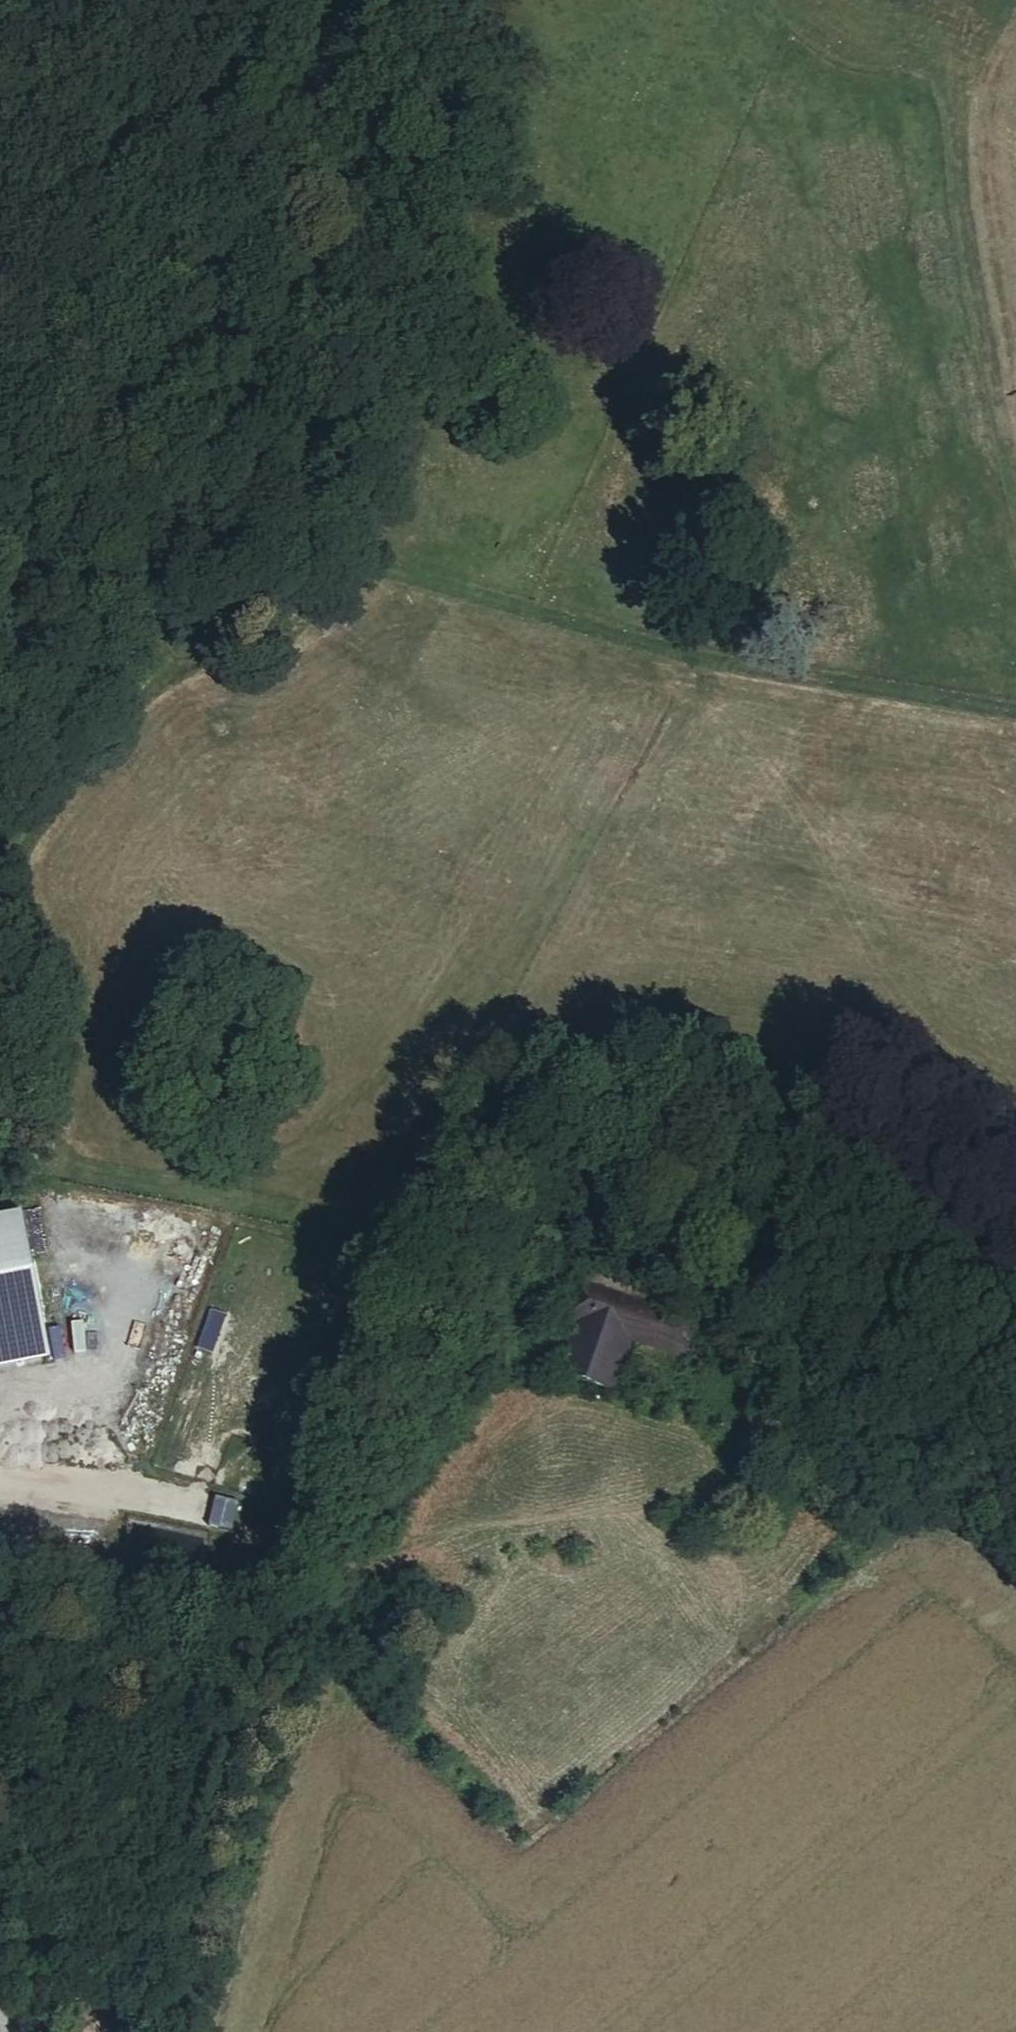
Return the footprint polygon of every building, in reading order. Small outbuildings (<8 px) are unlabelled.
[(0,1217),(0,1366),(51,1357),(23,1213),(0,1217)] [(683,1331),(564,1282),(548,1322),(559,1327),(542,1375),(595,1396),(614,1347),(670,1369),(683,1331)]
